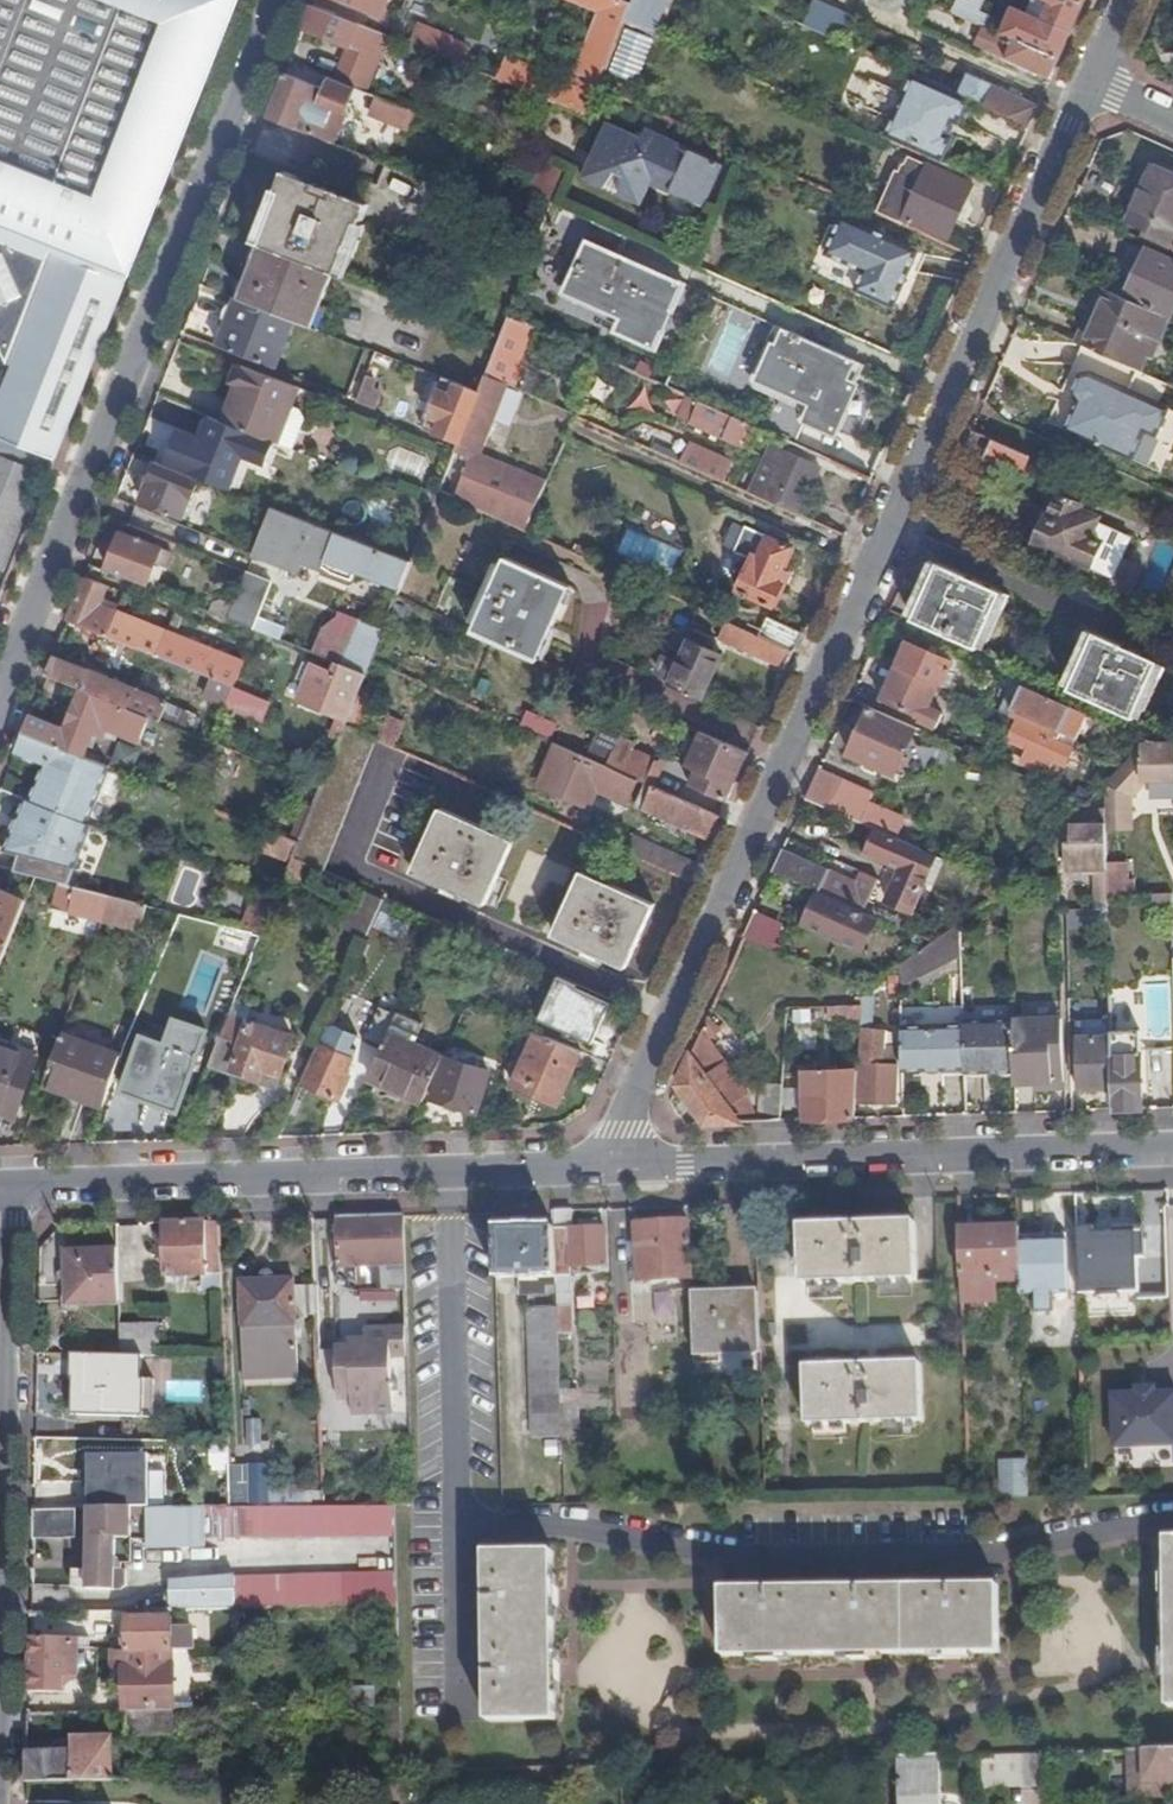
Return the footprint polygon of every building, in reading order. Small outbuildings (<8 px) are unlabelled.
[(57,459),(72,420),(239,0),(0,0),(0,238),(57,260),(12,373),(0,403),(0,436),(57,459)] [(382,17),(389,0),(341,0),(382,17)] [(615,0),(567,0),(600,13),(572,82),(506,56),(497,80),(588,118),(599,89),(626,23),(632,7),(615,0)] [(632,7),(626,23),(652,34),(667,0),(635,0),(632,7)] [(984,26),(987,27),(991,17),(981,11),(985,0),(961,0),(956,13),(984,26)] [(1061,61),(1079,21),(1088,0),(1044,0),(1050,3),(1043,22),(1014,9),(1003,34),(1061,61)] [(394,38),(314,5),(304,28),(352,48),(378,58),(384,43),(391,45),(394,38)] [(976,45),(1052,80),(1061,61),(1003,34),(987,27),(984,26),(976,45)] [(414,36),(411,45),(441,57),(444,48),(414,36)] [(378,58),(352,48),(338,81),(357,89),(364,91),(378,58)] [(325,90),(286,74),(277,95),(269,117),(335,144),(352,102),(325,90)] [(886,139),(941,163),(952,139),(947,136),(954,121),(959,123),(970,98),(959,93),(915,74),(886,139)] [(970,98),(1032,125),(1040,107),(967,74),(959,93),(970,98)] [(338,81),(330,78),(325,90),(352,102),(357,89),(338,81)] [(416,113),(379,98),(372,116),(409,131),(416,113)] [(677,182),(673,192),(706,206),(724,165),(647,132),(643,139),(609,125),(595,158),(610,164),(615,173),(628,179),(637,176),(655,184),(659,174),(677,182)] [(361,146),(358,153),(365,156),(368,149),(361,146)] [(663,215),(673,192),(677,182),(659,174),(655,184),(637,176),(628,179),(615,173),(610,164),(595,158),(585,181),(663,215)] [(880,214),(910,227),(913,221),(951,238),(972,188),(910,159),(903,176),(898,174),(880,214)] [(554,204),(555,203),(567,173),(542,163),(530,194),(554,204)] [(1168,253),(1172,242),(1172,176),(1155,167),(1130,222),(1146,229),(1141,240),(1168,253)] [(284,194),(263,244),(335,272),(339,274),(360,222),(364,223),(371,205),(289,171),(280,192),(284,194)] [(275,190),(255,241),(263,244),(284,194),(280,192),(275,190)] [(921,253),(844,218),(827,257),(865,274),(857,292),(895,310),(921,253)] [(368,225),(364,223),(360,222),(339,274),(347,277),(368,225)] [(8,364),(48,260),(0,241),(0,345),(8,364)] [(674,313),(686,285),(592,243),(570,292),(603,306),(612,303),(628,310),(632,320),(625,336),(658,350),(666,331),(663,330),(670,311),(674,313)] [(335,272),(263,244),(241,299),(295,320),(315,327),(335,272)] [(1125,299),(1164,316),(1171,320),(1172,315),(1172,262),(1145,249),(1144,252),(1128,244),(1120,261),(1138,270),(1125,299)] [(1125,299),(1110,292),(1095,325),(1088,322),(1078,344),(1094,351),(1139,372),(1164,316),(1125,299)] [(241,299),(238,297),(217,346),(276,369),(295,320),(241,299)] [(713,315),(724,320),(730,306),(719,301),(713,315)] [(510,316),(502,337),(487,374),(509,384),(518,363),(514,361),(528,325),(521,321),(510,316)] [(855,387),(865,365),(778,326),(759,369),(759,373),(761,378),(808,400),(811,402),(811,406),(806,418),(846,436),(866,392),(855,387)] [(583,349),(566,342),(561,353),(577,361),(583,349)] [(1149,376),(1139,372),(1094,351),(1060,427),(1142,464),(1154,436),(1166,441),(1172,423),(1172,409),(1141,395),(1149,376)] [(396,359),(378,352),(374,362),(392,369),(396,359)] [(299,386),(246,365),(244,368),(240,366),(231,387),(236,389),(224,421),(251,432),(278,443),(299,386)] [(372,368),(368,376),(377,380),(380,371),(372,368)] [(461,441),(458,448),(456,451),(474,458),(457,499),(523,530),(545,480),(481,453),(509,384),(487,374),(480,391),(470,416),(461,441)] [(358,401),(379,410),(389,384),(377,380),(368,376),(358,401)] [(435,403),(470,416),(480,391),(457,382),(452,395),(440,391),(435,403)] [(690,424),(740,446),(749,425),(748,424),(687,397),(678,417),(691,422),(690,424)] [(438,432),(461,441),(470,416),(435,403),(431,415),(442,420),(438,432)] [(164,452),(161,461),(196,476),(215,428),(178,414),(163,451),(164,452)] [(746,449),(755,427),(749,425),(740,446),(746,449)] [(639,443),(726,482),(736,462),(692,442),(688,451),(658,438),(661,433),(646,426),(639,443)] [(1032,457),(972,430),(964,448),(1024,475),(1032,457)] [(278,443),(251,432),(244,450),(284,466),(291,448),(278,443)] [(385,464),(422,477),(429,458),(393,445),(385,464)] [(751,494),(799,516),(820,469),(772,447),(751,494)] [(0,456),(0,573),(5,575),(44,471),(0,456)] [(161,461),(158,461),(144,498),(185,515),(200,477),(196,476),(161,461)] [(350,518),(357,497),(317,482),(309,503),(350,518)] [(1093,537),(1098,524),(1101,518),(1082,510),(1084,505),(1059,495),(1050,518),(1048,517),(1036,543),(1093,568),(1105,543),(1093,537)] [(274,506),(255,553),(293,567),(297,557),(324,567),(323,569),(353,581),(358,570),(402,587),(412,561),(274,506)] [(793,548),(738,523),(727,547),(754,560),(740,591),(774,607),(784,585),(779,582),(793,548)] [(1132,538),(1098,524),(1093,537),(1105,543),(1093,568),(1115,577),(1132,538)] [(115,555),(110,569),(148,585),(155,564),(166,568),(172,553),(124,532),(120,543),(115,555)] [(105,550),(115,555),(120,543),(110,539),(105,550)] [(508,557),(474,630),(538,659),(572,587),(508,557)] [(936,565),(913,620),(979,650),(1003,594),(936,565)] [(273,581),(248,570),(235,601),(229,617),(255,628),(273,581)] [(109,586),(86,576),(83,586),(69,618),(214,677),(236,685),(245,663),(101,605),(109,586)] [(229,617),(235,601),(225,598),(217,601),(213,611),(229,617)] [(323,629),(314,652),(343,663),(358,623),(339,616),(323,629)] [(760,637),(794,653),(803,634),(769,618),(760,637)] [(373,660),(384,633),(358,623),(343,663),(367,673),(373,660)] [(1070,690),(1136,720),(1160,662),(1095,633),(1070,690)] [(753,653),(787,669),(794,653),(760,637),(753,653)] [(906,651),(879,639),(872,655),(899,667),(906,651)] [(671,685),(703,700),(722,655),(691,640),(671,685)] [(909,644),(906,651),(899,667),(938,684),(942,686),(952,663),(909,644)] [(170,702),(55,655),(47,674),(83,688),(136,710),(163,721),(170,702)] [(367,673),(343,663),(339,674),(314,664),(300,701),(324,711),(325,710),(342,716),(340,721),(347,726),(357,701),(367,673)] [(938,684),(899,667),(883,702),(922,719),(921,722),(937,730),(945,714),(928,707),(938,684)] [(278,702),(236,685),(214,677),(207,695),(263,718),(268,708),(274,711),(278,702)] [(1071,712),(1015,687),(1008,702),(1015,705),(1013,709),(1063,731),(1071,712)] [(67,728),(32,714),(24,732),(85,756),(94,733),(103,736),(107,728),(126,735),(136,710),(83,688),(67,728)] [(357,701),(347,726),(357,730),(368,706),(357,701)] [(921,738),(924,731),(870,707),(850,754),(896,775),(899,769),(902,770),(908,758),(904,756),(914,735),(921,738)] [(530,708),(523,721),(548,734),(555,722),(530,708)] [(378,740),(382,742),(394,747),(404,724),(389,716),(378,740)] [(1074,749),(1017,724),(1009,741),(1031,750),(1028,757),(1039,762),(1036,769),(1049,775),(1054,761),(1066,766),(1074,749)] [(347,726),(345,730),(322,786),(300,842),(294,857),(314,865),(325,869),(382,742),(378,740),(357,730),(347,726)] [(637,781),(646,785),(656,762),(618,744),(620,738),(601,730),(587,758),(637,781)] [(85,756),(24,732),(17,750),(48,763),(33,799),(70,814),(92,759),(85,756)] [(1172,780),(1172,743),(1145,744),(1124,767),(1106,787),(1107,814),(1133,813),(1132,798),(1149,780),(1172,780)] [(691,786),(727,802),(735,784),(748,755),(727,744),(724,750),(713,745),(708,748),(691,786)] [(627,803),(637,781),(587,758),(559,745),(541,784),(590,807),(598,790),(627,803)] [(300,842),(322,786),(309,780),(288,836),(300,842)] [(841,780),(828,809),(878,830),(897,839),(905,820),(869,804),(873,794),(841,780)] [(643,810),(710,840),(720,819),(653,788),(643,810)] [(70,814),(33,799),(27,796),(20,812),(19,812),(11,831),(13,832),(7,849),(21,854),(14,871),(38,877),(62,883),(70,885),(93,823),(70,814)] [(414,872),(486,904),(514,842),(442,809),(414,872)] [(294,857),(300,842),(288,836),(253,823),(248,843),(292,861),(294,857)] [(1110,895),(1108,863),(1108,824),(1076,825),(1077,830),(1072,830),(1072,843),(1068,843),(1068,870),(1095,870),(1096,910),(1110,909),(1110,895)] [(914,914),(939,857),(897,839),(878,830),(868,853),(903,869),(888,902),(914,914)] [(626,851),(692,881),(699,865),(632,835),(626,851)] [(1061,857),(1060,836),(1043,856),(1061,857)] [(775,872),(822,893),(866,913),(880,880),(864,873),(859,884),(784,851),(779,861),(775,872)] [(294,857),(292,861),(290,866),(310,875),(314,865),(294,857)] [(1122,895),(1137,895),(1136,880),(1130,879),(1129,862),(1108,863),(1110,895),(1122,895)] [(986,877),(1004,886),(1009,875),(990,867),(986,877)] [(585,872),(557,935),(627,967),(655,904),(585,872)] [(114,897),(70,885),(62,883),(56,909),(106,921),(114,897)] [(19,925),(24,910),(28,900),(0,889),(0,970),(19,925)] [(277,897),(264,892),(249,930),(264,934),(277,897)] [(918,953),(934,942),(894,924),(892,926),(866,913),(822,893),(808,923),(864,948),(870,934),(905,950),(906,947),(918,953)] [(24,910),(19,925),(34,931),(39,917),(24,910)] [(755,912),(746,936),(769,945),(778,921),(755,912)] [(213,921),(182,913),(180,928),(209,935),(213,921)] [(963,954),(962,924),(950,931),(952,960),(963,954)] [(952,960),(950,931),(934,942),(918,953),(919,975),(952,960)] [(900,965),(901,983),(919,975),(918,953),(900,965)] [(569,1001),(558,1026),(593,1042),(611,1004),(575,988),(569,1001)] [(541,1018),(558,1026),(569,1001),(552,993),(541,1018)] [(863,1017),(863,1006),(831,1007),(831,1018),(863,1017)] [(365,1040),(383,1049),(398,1015),(380,1007),(365,1040)] [(383,1049),(370,1076),(375,1079),(378,1084),(386,1087),(391,1085),(425,1099),(445,1055),(415,1042),(424,1023),(400,1012),(398,1015),(383,1049)] [(231,1015),(214,1056),(236,1063),(234,1068),(262,1077),(265,1067),(282,1072),(294,1035),(231,1015)] [(1018,1082),(1067,1081),(1066,1018),(1016,1019),(1016,1022),(1018,1072),(1018,1082)] [(1018,1072),(1016,1022),(965,1023),(965,1026),(967,1070),(967,1073),(1018,1072)] [(881,1026),(864,1025),(861,1102),(898,1103),(899,1066),(881,1065),(881,1049),(880,1048),(881,1026)] [(965,1026),(903,1028),(904,1072),(967,1070),(965,1026)] [(561,1099),(584,1052),(538,1031),(514,1083),(532,1092),(534,1087),(561,1099)] [(1122,1031),(1113,1032),(1113,1038),(1115,1087),(1115,1110),(1144,1109),(1142,1031),(1122,1031)] [(707,1123),(741,1122),(730,1107),(750,1093),(735,1073),(736,1072),(704,1032),(679,1086),(707,1123)] [(64,1033),(46,1083),(103,1106),(121,1055),(64,1033)] [(198,1055),(143,1037),(123,1091),(168,1108),(175,1090),(183,1093),(191,1074),(193,1075),(194,1071),(193,1070),(198,1055)] [(1079,1088),(1115,1087),(1113,1038),(1079,1039),(1080,1050),(1073,1050),(1073,1071),(1079,1071),(1079,1088)] [(16,1116),(37,1056),(0,1044),(0,1110),(16,1116)] [(320,1044),(302,1083),(339,1100),(350,1076),(347,1073),(353,1059),(320,1044)] [(445,1057),(433,1099),(478,1111),(490,1071),(445,1057)] [(806,1120),(856,1118),(859,1072),(805,1074),(806,1120)] [(760,1122),(782,1121),(784,1086),(762,1085),(760,1122)] [(1102,1257),(1100,1193),(1077,1194),(1080,1259),(1102,1257)] [(573,1229),(573,1210),(558,1210),(557,1229),(559,1278),(560,1309),(562,1336),(575,1335),(572,1267),(609,1265),(607,1229),(573,1229)] [(407,1291),(405,1216),(362,1217),(339,1218),(341,1268),(399,1267),(398,1275),(393,1275),(394,1292),(407,1291)] [(642,1281),(695,1277),(691,1220),(637,1224),(642,1281)] [(224,1288),(222,1222),(168,1224),(169,1276),(179,1275),(188,1275),(205,1275),(206,1288),(224,1288)] [(916,1281),(915,1223),(802,1228),(804,1284),(916,1281)] [(559,1278),(557,1229),(499,1230),(500,1279),(522,1279),(522,1296),(547,1295),(547,1286),(554,1286),(553,1278),(559,1278)] [(1021,1243),(1020,1230),(962,1232),(965,1303),(1000,1302),(998,1276),(1023,1275),(1021,1243)] [(1069,1241),(1021,1243),(1023,1275),(1024,1295),(1039,1295),(1039,1313),(1055,1312),(1055,1294),(1071,1294),(1069,1241)] [(122,1305),(120,1249),(62,1251),(63,1306),(122,1305)] [(188,1275),(179,1275),(179,1285),(189,1285),(188,1275)] [(298,1304),(297,1290),(297,1280),(244,1281),(247,1377),(300,1376),(298,1304)] [(318,1318),(317,1290),(297,1290),(298,1304),(309,1318),(318,1318)] [(763,1351),(761,1294),(695,1296),(697,1354),(763,1351)] [(565,1437),(565,1432),(565,1423),(563,1393),(562,1336),(560,1309),(530,1309),(534,1438),(565,1437)] [(123,1357),(161,1357),(160,1324),(122,1325),(123,1357)] [(409,1358),(409,1328),(368,1329),(368,1341),(351,1341),(351,1348),(339,1348),(340,1401),(353,1401),(353,1416),(395,1415),(394,1394),(399,1393),(399,1382),(394,1382),(393,1359),(409,1358)] [(698,1370),(739,1372),(740,1359),(699,1358),(698,1370)] [(923,1422),(921,1364),(807,1368),(809,1425),(923,1422)] [(1101,1386),(1102,1422),(1172,1421),(1172,1385),(1101,1386)] [(563,1393),(565,1423),(581,1422),(580,1392),(563,1393)] [(261,1419),(246,1421),(248,1446),(264,1445),(261,1419)] [(1100,1430),(1086,1431),(1087,1452),(1101,1451),(1100,1430)] [(1000,1459),(1002,1499),(1031,1498),(1029,1458),(1000,1459)] [(240,1509),(271,1508),(270,1467),(232,1467),(233,1508),(240,1509)] [(397,1539),(396,1506),(325,1506),(271,1508),(240,1509),(240,1539),(397,1539)] [(76,1572),(76,1589),(91,1589),(91,1591),(117,1591),(117,1577),(123,1577),(124,1562),(132,1561),(133,1509),(93,1510),(91,1573),(76,1572)] [(70,1510),(36,1510),(35,1538),(70,1539),(70,1524),(78,1524),(78,1510),(70,1510)] [(556,1721),(554,1553),(487,1553),(490,1722),(556,1721)] [(237,1579),(238,1609),(382,1606),(399,1605),(398,1574),(237,1579)] [(1001,1655),(1000,1588),(725,1590),(725,1657),(1001,1655)] [(399,1605),(382,1606),(382,1630),(400,1629),(399,1605)] [(129,1652),(176,1651),(194,1650),(193,1629),(174,1629),(174,1619),(129,1619),(129,1652)] [(32,1637),(31,1694),(64,1694),(65,1679),(77,1679),(78,1650),(93,1650),(92,1639),(32,1637)] [(127,1668),(129,1713),(177,1712),(176,1651),(129,1652),(114,1652),(114,1662),(121,1662),(121,1668),(127,1668)] [(177,1712),(178,1734),(192,1734),(191,1711),(177,1712)] [(177,1712),(129,1713),(129,1735),(178,1734),(177,1712)] [(29,1753),(28,1783),(115,1780),(113,1739),(74,1740),(74,1751),(29,1753)] [(1131,1753),(1133,1799),(1137,1799),(1137,1798),(1167,1797),(1167,1798),(1171,1798),(1171,1783),(1172,1783),(1172,1752),(1131,1753)] [(1050,1788),(1049,1756),(1026,1757),(1027,1789),(1050,1788)] [(985,1791),(1027,1789),(1026,1757),(984,1758),(985,1791)] [(944,1759),(903,1760),(903,1803),(945,1803),(944,1759)]
